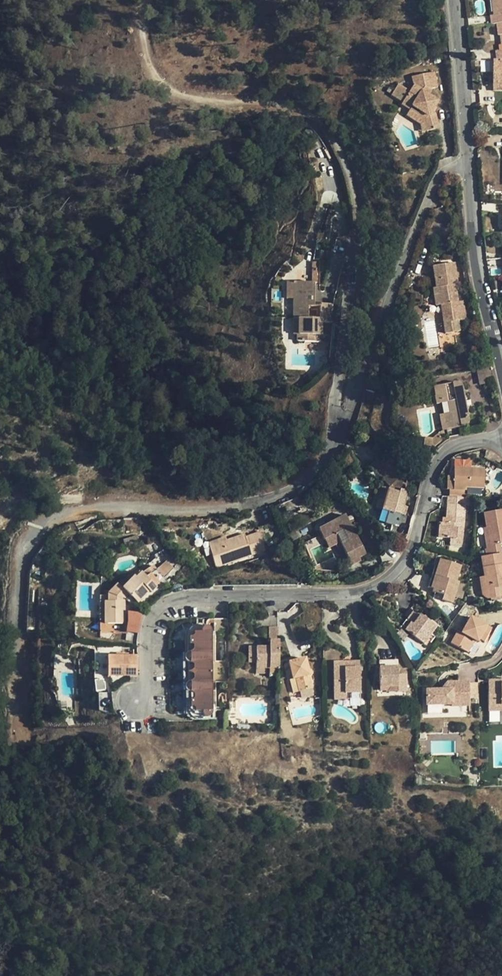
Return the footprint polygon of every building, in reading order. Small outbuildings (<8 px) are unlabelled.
[(493,16),(489,16),(491,26),(496,25),(497,36),(501,35),(501,37),(501,0),(491,0),(493,16)] [(496,62),(481,62),(481,72),(493,72),(493,84),(501,84),(501,62),(496,62)] [(425,120),(428,131),(438,128),(435,115),(431,112),(437,101),(428,95),(431,90),(431,89),(437,87),(434,72),(411,77),(413,85),(409,91),(398,84),(391,94),(411,107),(419,112),(417,115),(425,120)] [(421,132),(428,131),(425,120),(417,115),(419,112),(411,107),(406,116),(419,124),(421,132)] [(445,334),(460,332),(459,321),(466,319),(463,301),(458,302),(455,286),(458,285),(454,263),(432,266),(436,288),(433,288),(435,306),(441,305),(445,334)] [(314,282),(289,282),(289,292),(293,292),(293,299),(293,319),(297,319),(298,342),(319,342),(319,335),(322,335),(322,323),(334,322),(334,304),(320,304),(320,306),(314,306),(314,282)] [(479,384),(494,381),(491,367),(476,370),(479,384)] [(442,403),(444,414),(446,430),(461,427),(464,426),(466,425),(468,423),(468,422),(469,421),(469,420),(463,387),(462,385),(461,384),(460,383),(459,382),(456,382),(452,383),(433,386),(436,404),(442,403)] [(484,458),(492,463),(494,461),(496,458),(495,456),(490,453),(488,452),(485,452),(484,458)] [(400,490),(402,482),(404,478),(381,455),(369,466),(383,482),(375,508),(394,514),(396,505),(403,507),(408,492),(404,490),(400,490)] [(467,469),(458,468),(454,468),(453,476),(453,490),(449,490),(449,497),(466,497),(466,488),(484,488),(484,469),(467,469)] [(472,498),(466,497),(449,497),(447,497),(445,518),(442,518),(442,523),(439,523),(438,537),(450,538),(450,544),(461,545),(465,506),(472,506),(472,498)] [(274,507),(279,520),(300,511),(295,499),(274,507)] [(484,513),(486,528),(489,546),(485,547),(484,547),(486,557),(501,554),(499,544),(501,544),(501,510),(484,513)] [(340,543),(350,562),(359,557),(365,554),(345,515),(318,529),(323,540),(324,540),(328,549),(340,543)] [(216,567),(265,550),(259,533),(245,538),(244,535),(226,541),(209,547),(216,567)] [(207,543),(209,547),(226,541),(224,537),(207,543)] [(361,561),(359,557),(350,562),(352,566),(361,561)] [(481,561),(484,578),(479,579),(483,600),(501,596),(501,557),(481,561)] [(439,560),(434,576),(437,577),(432,592),(443,595),(442,600),(452,603),(458,582),(456,582),(460,566),(439,560)] [(156,588),(145,579),(140,574),(135,579),(133,577),(122,589),(116,584),(107,594),(108,602),(104,601),(104,624),(124,623),(124,601),(129,596),(137,604),(148,592),(151,594),(156,588)] [(150,575),(145,579),(156,588),(160,584),(150,575)] [(433,589),(437,577),(434,576),(432,575),(428,588),(433,589)] [(430,635),(436,628),(411,609),(405,617),(408,619),(406,621),(410,623),(404,631),(423,645),(427,640),(431,643),(434,637),(430,635)] [(140,633),(142,612),(129,611),(127,632),(140,633)] [(451,643),(466,652),(472,640),(475,641),(477,642),(479,640),(484,642),(491,629),(486,626),(476,621),(470,617),(461,633),(458,631),(451,643)] [(478,617),(476,621),(486,626),(488,623),(478,617)] [(209,629),(207,627),(206,627),(204,627),(202,629),(201,630),(200,633),(193,633),(193,635),(191,637),(189,637),(189,645),(191,645),(192,646),(192,650),(190,652),(188,652),(185,654),(184,656),(184,658),(185,661),(185,662),(188,663),(191,664),(192,665),(193,669),(190,671),(187,672),(187,673),(191,674),(193,676),(193,679),(191,681),(188,682),(186,684),(184,686),(184,687),(185,690),(186,691),(188,692),(190,692),(193,695),(193,698),(192,700),(190,700),(190,707),(193,707),(194,709),(194,712),(202,711),(203,715),(203,716),(205,717),(208,717),(210,716),(212,713),(210,632),(209,629)] [(468,653),(475,641),(472,640),(466,652),(468,653)] [(255,662),(255,669),(264,668),(269,668),(278,668),(278,641),(268,641),(268,648),(247,648),(247,663),(255,662)] [(137,676),(137,656),(107,656),(107,677),(129,676),(137,676)] [(304,659),(288,663),(293,679),(295,679),(298,692),(312,688),(304,659)] [(358,662),(349,662),(349,669),(333,669),(333,694),(359,693),(358,662)] [(378,667),(379,688),(397,688),(398,692),(406,692),(405,675),(397,676),(396,667),(378,667)] [(278,668),(269,668),(269,677),(278,677),(278,668)] [(500,681),(488,681),(488,711),(500,711),(500,705),(501,705),(501,685),(500,685),(500,681)] [(426,706),(452,705),(452,700),(461,699),(461,707),(469,707),(468,682),(446,683),(446,690),(441,690),(425,690),(426,706)] [(99,711),(111,714),(110,693),(98,694),(99,711)] [(452,700),(452,705),(452,707),(461,707),(461,699),(452,700)]
